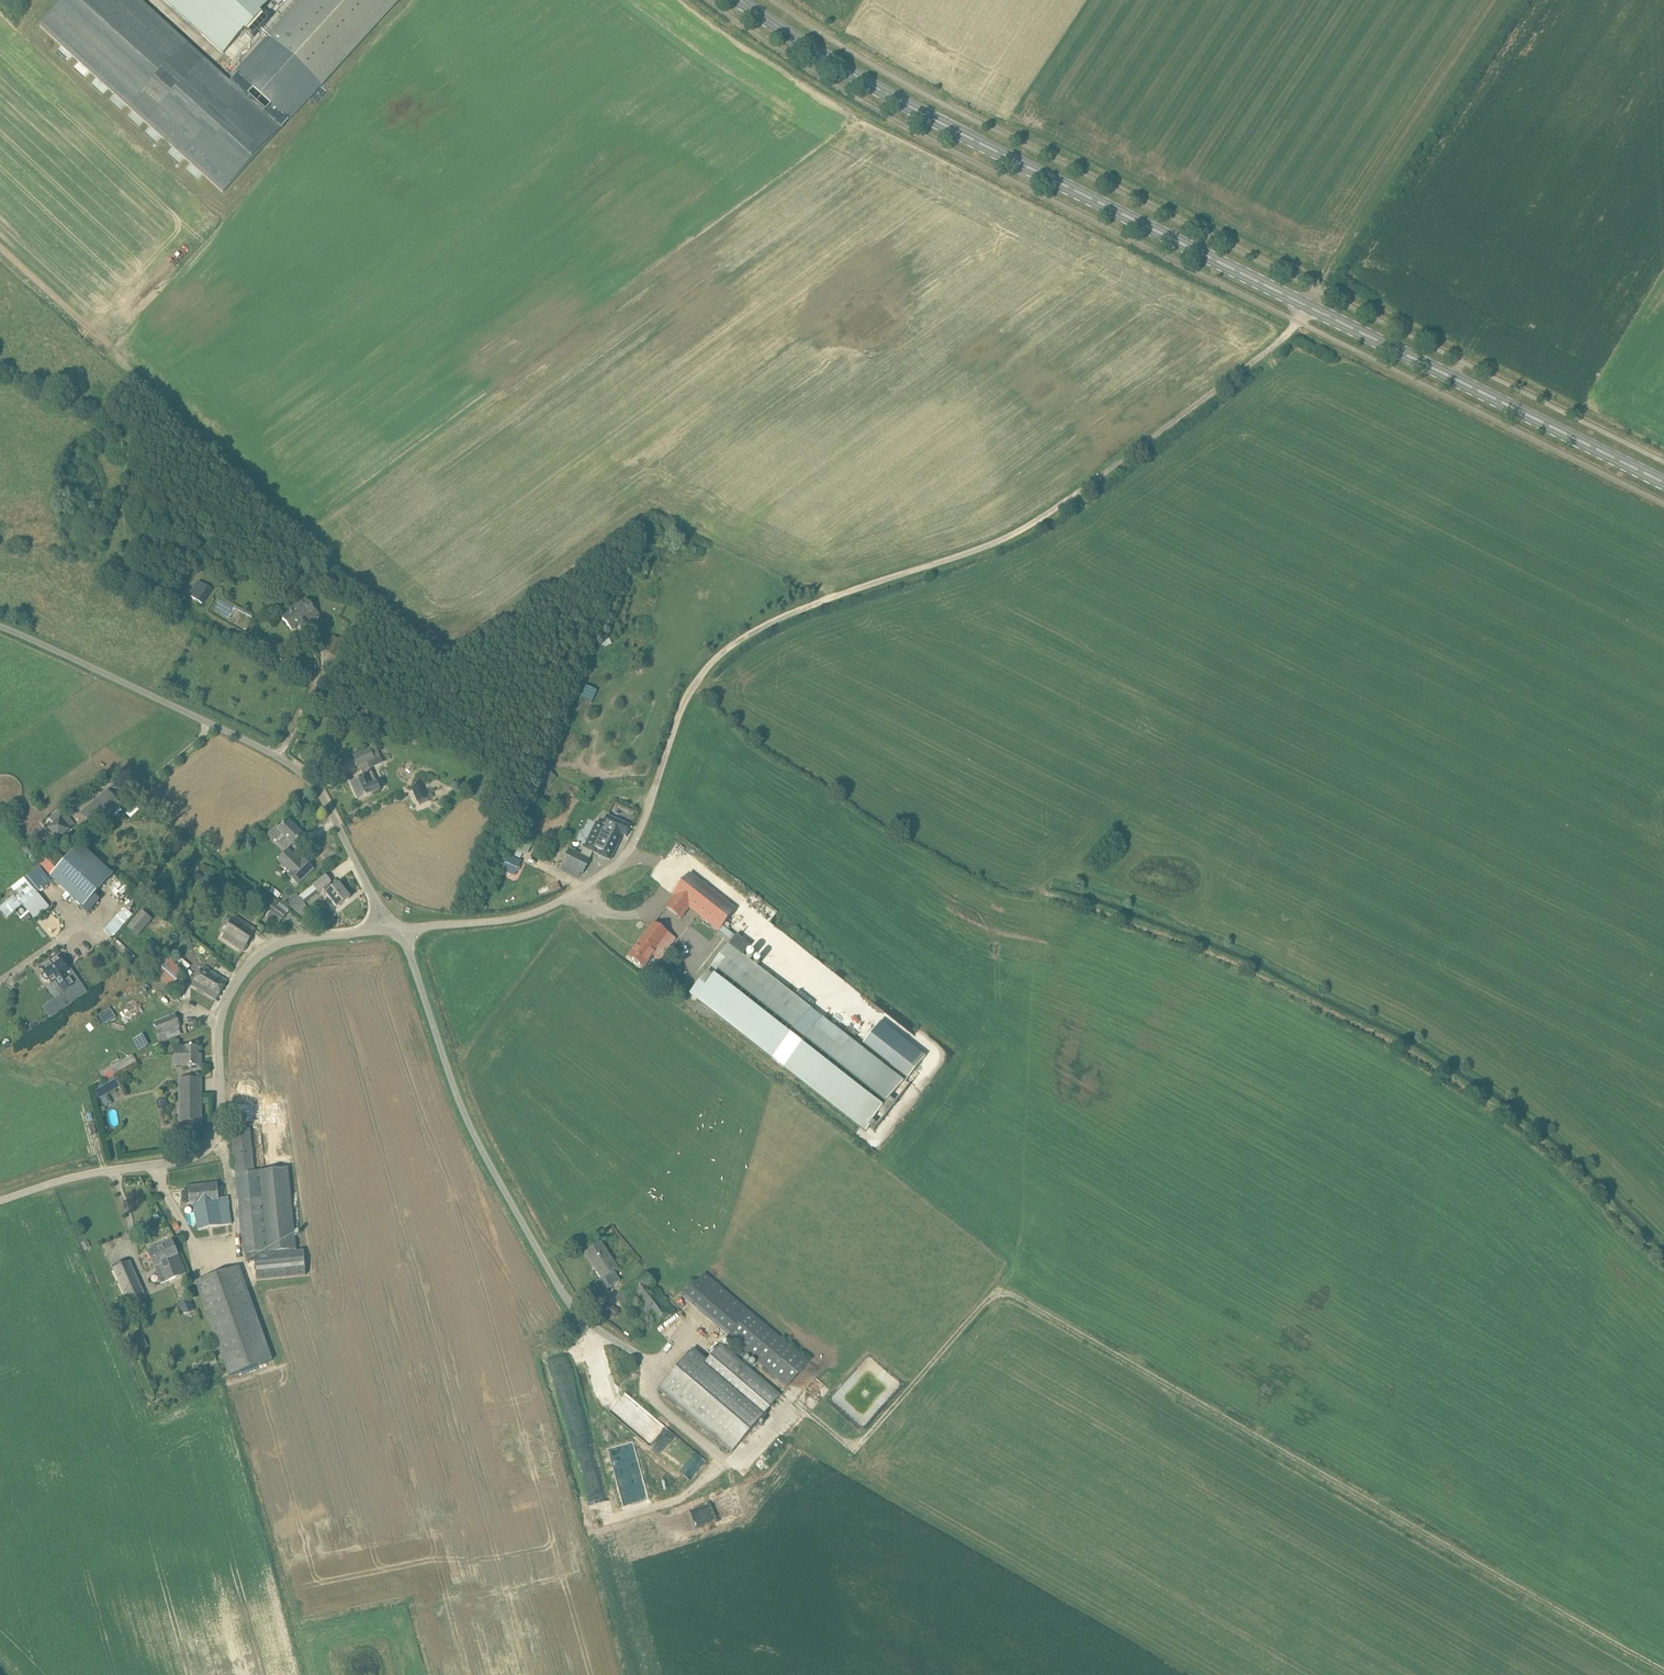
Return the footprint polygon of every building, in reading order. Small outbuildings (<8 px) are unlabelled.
[(40,26),(223,193),(282,129),(229,81),(140,0),(64,0),(40,26)] [(225,53),(273,0),(167,0),(225,53)] [(229,81),(282,129),(399,0),(302,0),(229,81)] [(131,576),(123,571),(114,567),(112,571),(129,580),(131,576)] [(212,589),(201,582),(191,597),(202,604),(212,589)] [(308,600),(283,620),(292,630),(299,624),(302,628),(314,618),(312,614),(316,610),(308,600)] [(336,657),(344,643),(333,636),(325,650),(336,657)] [(371,750),(354,757),(358,767),(359,767),(364,779),(352,784),(359,800),(368,796),(373,794),(372,794),(380,791),(370,767),(368,763),(375,759),(373,756),(371,750)] [(540,778),(550,785),(557,777),(547,769),(540,778)] [(420,806),(430,801),(421,784),(412,788),(420,806)] [(82,813),(96,829),(122,807),(108,791),(82,813)] [(55,825),(50,830),(59,840),(69,831),(55,815),(50,819),(55,825)] [(631,827),(621,822),(607,816),(602,825),(597,822),(584,849),(611,861),(622,835),(627,837),(631,827)] [(278,825),(270,833),(268,836),(273,841),(281,833),(294,845),(303,836),(288,821),(281,828),(278,825)] [(524,833),(516,851),(524,855),(532,837),(524,833)] [(51,878),(83,907),(110,878),(78,848),(51,878)] [(289,850),(279,860),(291,873),(289,875),(299,885),(314,870),(304,860),(301,863),(289,850)] [(590,860),(580,855),(569,850),(559,870),(578,879),(581,873),(583,874),(590,860)] [(514,876),(516,871),(518,867),(520,862),(509,857),(503,871),(514,876)] [(202,888),(214,879),(210,873),(198,882),(202,888)] [(689,908),(719,932),(719,931),(722,927),(735,911),(689,874),(673,895),(675,897),(666,908),(680,919),(689,908)] [(326,876),(313,886),(318,893),(323,889),(337,908),(350,898),(339,885),(334,889),(330,883),(331,882),(326,876)] [(21,917),(26,912),(34,921),(48,908),(25,882),(0,904),(0,912),(6,919),(15,911),(21,917)] [(295,912),(305,904),(299,897),(290,904),(295,912)] [(289,910),(279,904),(277,907),(273,904),(269,909),(283,919),(289,910)] [(112,938),(132,914),(122,906),(103,930),(112,938)] [(128,926),(138,936),(152,920),(142,910),(128,926)] [(256,930),(246,924),(235,916),(222,938),(234,946),(243,952),(256,930)] [(675,939),(663,930),(654,923),(629,957),(643,968),(653,955),(660,960),(675,939)] [(732,942),(690,995),(866,1133),(866,1132),(869,1128),(871,1129),(874,1132),(874,1131),(885,1118),(895,1105),(906,1091),(908,1088),(904,1084),(903,1083),(904,1082),(896,1076),(743,956),(751,946),(736,934),(735,936),(722,927),(719,931),(732,942)] [(183,952),(193,948),(188,938),(179,943),(183,952)] [(43,967),(41,969),(44,973),(42,975),(42,977),(44,980),(46,981),(49,981),(52,985),(52,984),(55,982),(64,993),(70,1002),(85,991),(79,982),(76,984),(68,973),(71,972),(69,970),(59,956),(50,963),(49,962),(43,966),(43,967)] [(177,968),(171,961),(169,963),(162,957),(151,970),(175,992),(187,978),(176,970),(177,968)] [(204,966),(192,986),(216,1000),(227,981),(208,970),(209,969),(204,966)] [(179,1029),(180,1028),(180,1027),(175,1015),(155,1023),(162,1042),(181,1034),(179,1029)] [(881,1021),(863,1045),(895,1070),(907,1080),(911,1076),(926,1057),(881,1021)] [(198,1047),(187,1047),(174,1047),(174,1067),(192,1067),(192,1070),(201,1070),(201,1058),(198,1058),(198,1047)] [(105,1081),(126,1070),(148,1058),(143,1049),(133,1054),(134,1055),(101,1073),(105,1081)] [(106,1082),(94,1088),(96,1092),(100,1099),(101,1098),(106,1108),(112,1104),(108,1095),(121,1088),(116,1077),(114,1078),(106,1082)] [(200,1123),(200,1080),(200,1079),(180,1079),(181,1123),(200,1123)] [(168,1107),(166,1099),(157,1101),(158,1109),(168,1107)] [(250,1129),(232,1131),(244,1252),(245,1251),(246,1263),(255,1262),(257,1281),(258,1281),(299,1276),(307,1276),(306,1268),(304,1250),(298,1251),(296,1231),(291,1183),(290,1172),(289,1168),(265,1171),(255,1172),(250,1129)] [(183,1192),(184,1205),(194,1203),(199,1237),(234,1232),(228,1199),(218,1200),(217,1187),(190,1190),(190,1191),(183,1192)] [(178,1255),(177,1253),(173,1243),(148,1254),(155,1268),(157,1267),(165,1283),(186,1274),(178,1255)] [(601,1243),(595,1247),(585,1253),(602,1279),(604,1278),(611,1288),(619,1282),(613,1272),(618,1269),(601,1243)] [(130,1262),(114,1269),(128,1301),(144,1294),(130,1262)] [(229,1376),(272,1360),(239,1267),(196,1282),(229,1376)] [(809,1362),(705,1273),(683,1298),(787,1387),(809,1362)] [(646,1274),(625,1290),(616,1297),(624,1307),(634,1299),(655,1326),(675,1311),(654,1285),(654,1284),(646,1274)] [(606,1303),(601,1310),(614,1318),(619,1311),(606,1303)] [(138,1334),(133,1336),(140,1350),(144,1348),(138,1334)] [(707,1361),(693,1349),(658,1391),(732,1453),(781,1395),(721,1344),(707,1361)] [(690,1477),(704,1460),(623,1395),(609,1412),(690,1477)]
